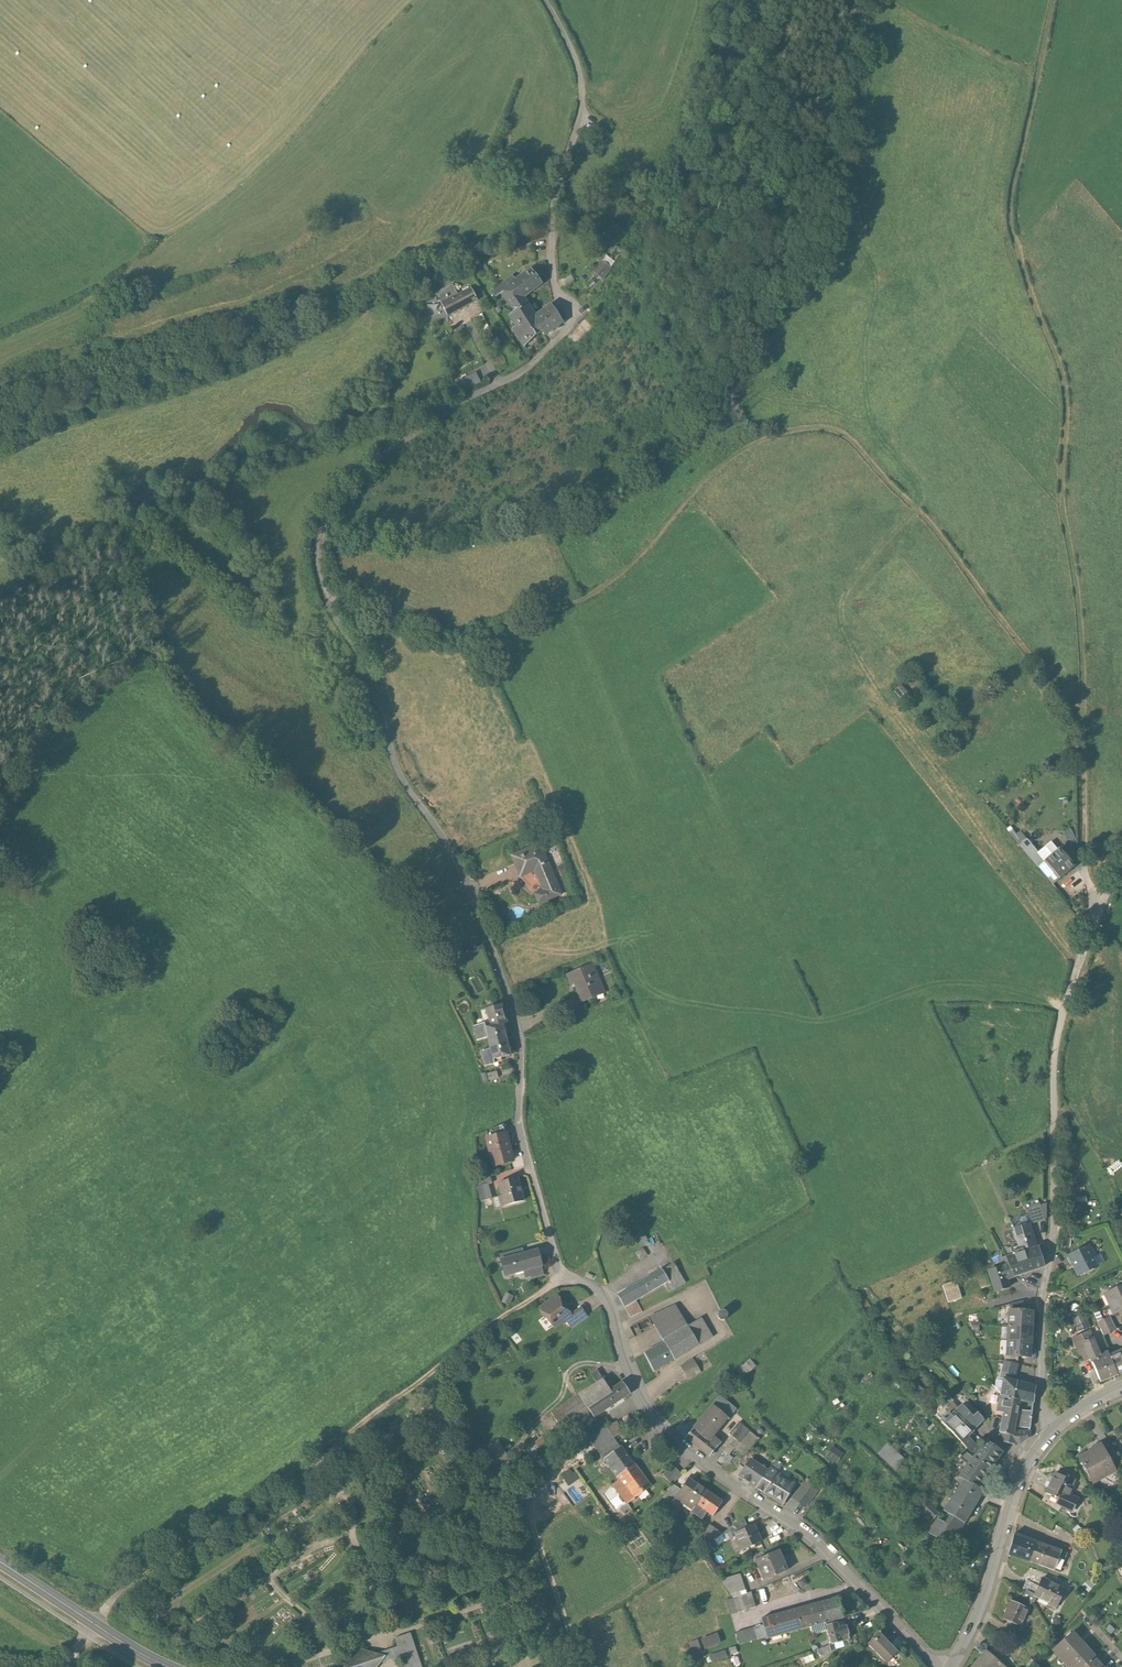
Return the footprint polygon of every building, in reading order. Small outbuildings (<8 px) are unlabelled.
[(607,129),(599,132),(603,140),(611,136),(607,129)] [(616,261),(607,255),(594,272),(603,278),(616,261)] [(532,329),(541,323),(536,315),(523,298),(542,284),(530,268),(515,279),(512,275),(490,291),(495,298),(501,294),(514,312),(509,316),(517,326),(514,328),(524,343),(536,334),(532,329)] [(573,280),(571,274),(560,279),(563,287),(573,280)] [(595,284),(592,279),(586,283),(589,288),(595,284)] [(452,285),(437,293),(442,303),(457,295),(452,285)] [(477,301),(471,288),(457,295),(442,303),(445,310),(448,315),(477,301)] [(551,304),(536,315),(541,323),(532,329),(536,334),(541,332),(544,336),(564,323),(551,304)] [(448,315),(445,310),(429,317),(431,323),(448,315)] [(596,323),(587,315),(569,335),(578,343),(596,323)] [(495,339),(490,329),(481,334),(485,344),(495,339)] [(482,379),(477,370),(457,380),(461,389),(482,379)] [(1001,835),(1006,831),(998,821),(993,825),(1001,835)] [(1013,839),(1051,887),(1056,883),(1060,888),(1077,874),(1052,842),(1038,853),(1021,833),(1013,839)] [(564,898),(553,870),(543,846),(511,858),(521,883),(537,876),(543,893),(535,896),(539,908),(564,898)] [(605,990),(594,961),(572,969),(583,998),(605,990)] [(504,1001),(487,1005),(491,1024),(504,1021),(508,1020),(504,1001)] [(485,1021),(474,1024),(478,1039),(489,1036),(486,1025),(485,1021)] [(492,1047),(494,1058),(512,1053),(504,1021),(491,1024),(486,1025),(489,1036),(492,1047)] [(492,1047),(481,1050),(483,1060),(494,1058),(492,1047)] [(509,1130),(485,1136),(491,1166),(516,1161),(509,1130)] [(519,1176),(498,1181),(503,1204),(524,1199),(519,1176)] [(489,1183),(478,1186),(482,1201),(493,1198),(489,1183)] [(1018,1250),(1037,1243),(1029,1223),(1010,1230),(1018,1250)] [(1037,1243),(1018,1250),(1004,1255),(1007,1265),(1012,1277),(1045,1265),(1037,1243)] [(1069,1255),(1077,1275),(1098,1267),(1089,1246),(1069,1255)] [(538,1247),(500,1256),(504,1275),(543,1265),(538,1247)] [(1012,1277),(1007,1265),(987,1273),(994,1291),(1010,1286),(1007,1279),(1012,1277)] [(670,1279),(661,1266),(619,1292),(627,1305),(670,1279)] [(961,1284),(948,1288),(951,1301),(964,1298),(961,1284)] [(1112,1311),(1121,1308),(1121,1285),(1105,1291),(1112,1311)] [(557,1293),(540,1306),(557,1327),(573,1315),(557,1293)] [(1006,1309),(1005,1324),(1032,1326),(1033,1311),(1006,1309)] [(632,1326),(636,1333),(655,1324),(651,1316),(632,1326)] [(1109,1320),(1098,1324),(1104,1340),(1115,1336),(1109,1320)] [(663,1334),(676,1356),(699,1343),(687,1321),(663,1334)] [(1005,1324),(1004,1339),(1031,1342),(1032,1326),(1005,1324)] [(663,1334),(642,1346),(654,1368),(676,1356),(663,1334)] [(1029,1357),(1031,1342),(1004,1339),(1002,1355),(1029,1357)] [(1090,1361),(1099,1358),(1091,1339),(1082,1342),(1090,1361)] [(1115,1376),(1121,1373),(1121,1349),(1107,1355),(1115,1376)] [(1090,1361),(1098,1382),(1115,1376),(1107,1355),(1099,1358),(1090,1361)] [(683,1362),(688,1378),(702,1372),(696,1357),(683,1362)] [(1005,1360),(1001,1375),(1012,1378),(1016,1363),(1005,1360)] [(579,1390),(594,1412),(629,1389),(625,1379),(611,1386),(603,1374),(579,1390)] [(1016,1379),(1012,1378),(1001,1375),(997,1394),(1012,1397),(1016,1379)] [(961,1389),(950,1400),(975,1424),(984,1415),(961,1389)] [(594,1412),(579,1390),(551,1409),(565,1431),(594,1412)] [(993,1409),(1003,1411),(1016,1415),(1020,1399),(1012,1397),(997,1394),(993,1409)] [(694,1418),(712,1430),(727,1412),(710,1399),(694,1418)] [(975,1424),(950,1400),(937,1412),(972,1446),(978,1437),(970,1429),(975,1424)] [(1011,1434),(1016,1415),(1003,1411),(998,1431),(1011,1434)] [(719,1436),(712,1430),(694,1418),(683,1432),(707,1451),(719,1436)] [(748,1454),(762,1436),(740,1420),(731,1432),(741,1440),(736,1445),(748,1454)] [(1002,1446),(981,1432),(978,1437),(972,1446),(957,1469),(961,1471),(979,1482),(1002,1446)] [(616,1472),(635,1459),(622,1439),(602,1452),(616,1472)] [(879,1453),(897,1469),(908,1457),(890,1441),(879,1453)] [(841,1462),(845,1450),(833,1445),(828,1456),(841,1462)] [(1096,1445),(1072,1457),(1087,1485),(1110,1472),(1096,1445)] [(734,1471),(755,1483),(765,1465),(745,1453),(734,1471)] [(612,1479),(625,1499),(650,1481),(635,1459),(616,1472),(618,1475),(612,1479)] [(755,1483),(767,1490),(784,1499),(794,1481),(777,1471),(765,1465),(755,1483)] [(573,1466),(562,1474),(570,1485),(580,1477),(573,1466)] [(965,1515),(984,1484),(979,1482),(961,1471),(943,1502),(949,1506),(965,1515)] [(691,1506),(705,1485),(687,1474),(674,1495),(691,1506)] [(1070,1486),(1051,1477),(1040,1499),(1049,1503),(1046,1510),(1067,1520),(1075,1503),(1064,1498),(1070,1486)] [(723,1497),(705,1485),(691,1506),(703,1514),(706,1509),(712,1513),(723,1497)] [(803,1486),(793,1499),(806,1510),(817,1496),(803,1486)] [(965,1515),(949,1506),(931,1535),(948,1545),(965,1515)] [(737,1524),(742,1542),(763,1536),(758,1518),(737,1524)] [(1058,1547),(1012,1533),(1006,1554),(1052,1568),(1058,1547)] [(781,1540),(753,1551),(761,1572),(789,1560),(781,1540)] [(1062,1578),(1039,1570),(1032,1591),(1056,1598),(1062,1578)] [(759,1606),(754,1590),(749,1592),(744,1572),(725,1577),(731,1598),(728,1599),(732,1613),(759,1606)] [(817,1595),(822,1615),(842,1610),(837,1590),(817,1595)] [(1027,1599),(1007,1593),(1001,1612),(1021,1618),(1027,1599)] [(794,1601),(799,1622),(822,1615),(817,1595),(794,1601)] [(799,1622),(794,1601),(759,1610),(765,1630),(799,1622)] [(1052,1636),(1063,1648),(1080,1632),(1069,1620),(1052,1636)] [(848,1636),(843,1621),(828,1626),(832,1641),(848,1636)] [(886,1657),(899,1644),(879,1622),(865,1635),(886,1657)] [(704,1637),(708,1647),(724,1639),(720,1630),(704,1637)] [(394,1637),(404,1666),(423,1666),(411,1632),(394,1637)] [(1092,1644),(1080,1632),(1063,1648),(1074,1660),(1078,1657),(1092,1644)] [(695,1653),(708,1648),(703,1636),(690,1641),(695,1653)] [(966,1663),(970,1666),(1013,1666),(1014,1666),(986,1641),(966,1663)] [(1088,1666),(1092,1666),(1103,1657),(1092,1644),(1078,1657),(1088,1666)] [(386,1656),(354,1648),(344,1666),(378,1666),(386,1656)] [(714,1659),(731,1655),(730,1649),(712,1653),(714,1659)] [(1103,1657),(1092,1666),(1113,1666),(1103,1657)]
